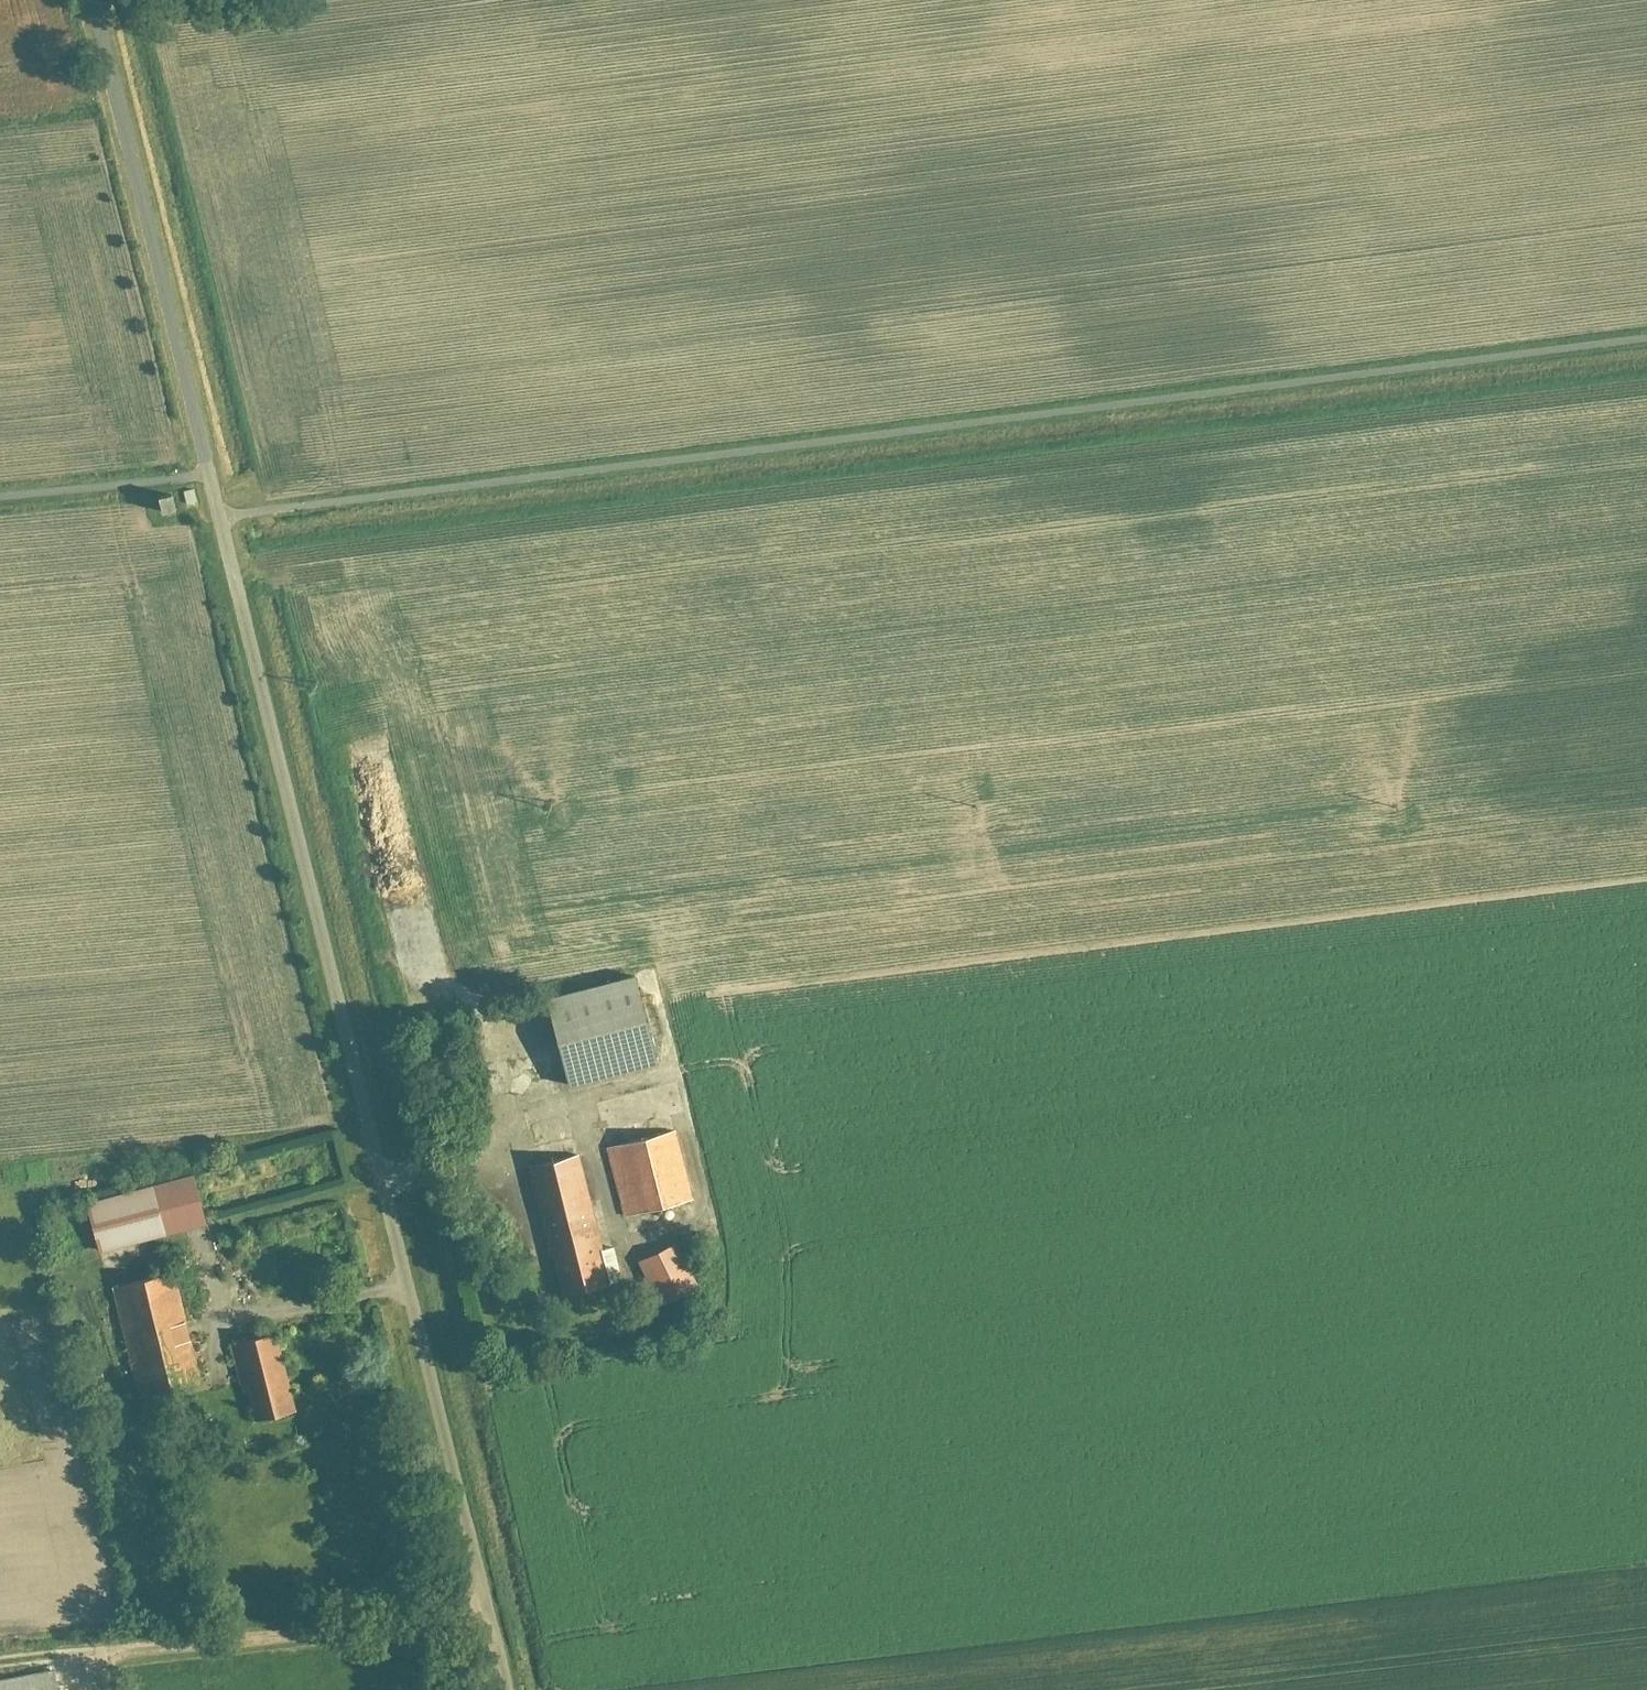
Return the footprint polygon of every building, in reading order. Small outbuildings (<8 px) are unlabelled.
[(537,1003),(562,1090),(648,1065),(622,978),(537,1003)] [(606,1151),(622,1222),(691,1207),(675,1136),(606,1151)] [(573,1157),(525,1170),(561,1302),(620,1287),(611,1253),(600,1256),(573,1157)] [(83,1210),(94,1253),(203,1226),(192,1183),(83,1210)] [(673,1247),(634,1267),(655,1310),(695,1290),(673,1247)] [(171,1279),(110,1293),(134,1398),(196,1384),(171,1279)] [(274,1339),(227,1350),(245,1426),(293,1415),(274,1339)] [(50,1677),(0,1686),(0,1689),(52,1689),(50,1677)]
